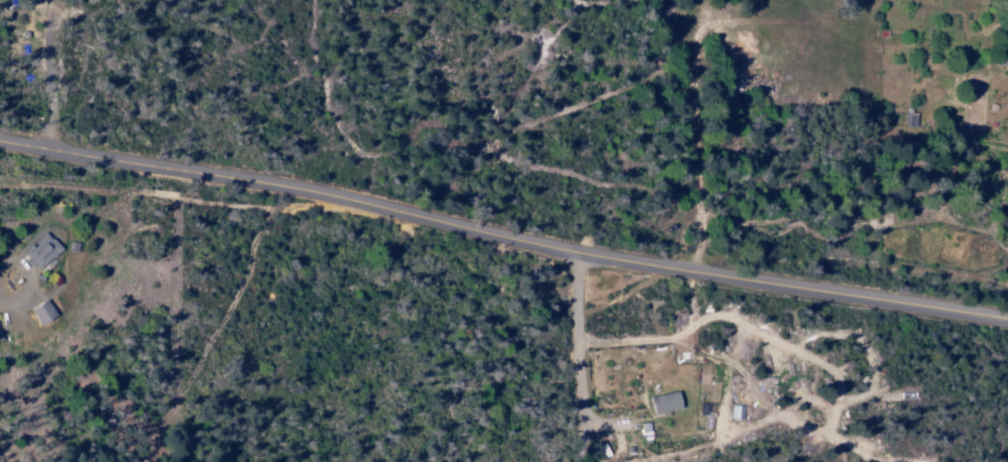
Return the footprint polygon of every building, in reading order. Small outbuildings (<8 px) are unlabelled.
[(21,254),(38,270),(59,248),(42,233),(21,254)] [(37,325),(53,315),(43,300),(27,310),(37,325)] [(651,415),(679,408),(675,391),(647,398),(651,415)]
